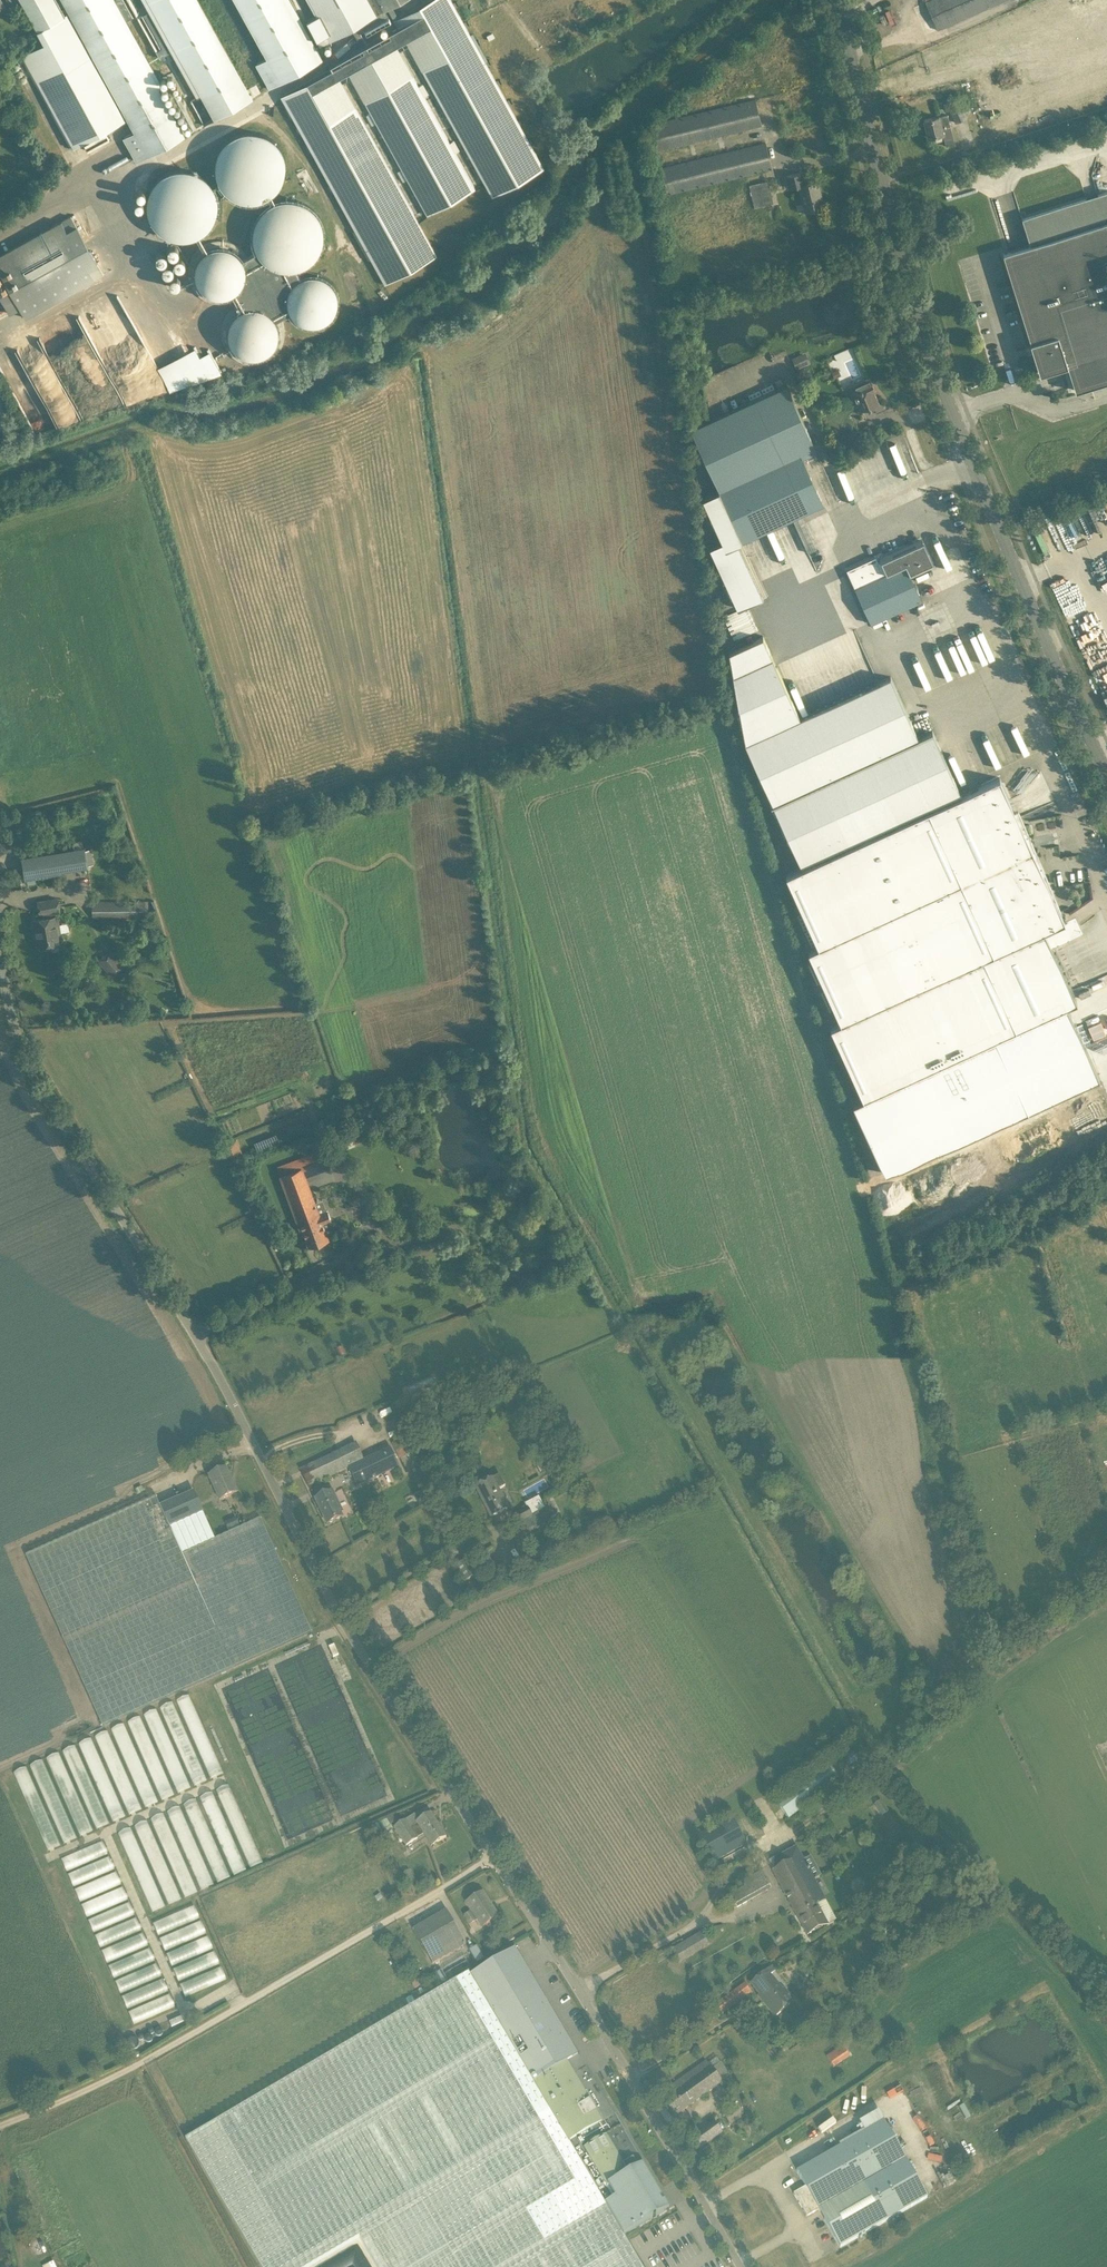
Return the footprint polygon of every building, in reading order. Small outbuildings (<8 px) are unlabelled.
[(14,12),(25,7),(38,30),(44,41),(44,42),(42,43),(22,55),(73,148),(84,142),(88,150),(95,146),(112,136),(108,129),(129,117),(130,118),(136,130),(124,137),(138,161),(185,134),(159,87),(163,85),(127,20),(136,15),(128,0),(8,0),(14,12)] [(149,11),(138,17),(156,50),(160,57),(171,50),(197,97),(191,100),(205,124),(252,98),(197,0),(143,0),(149,11)] [(270,57),(258,63),(271,87),(318,61),(323,58),(291,0),(238,0),(270,57)] [(318,12),(308,17),(321,44),(342,33),(351,27),(362,47),(332,63),(331,64),(333,67),(311,79),(283,95),(281,96),(385,283),(386,283),(437,255),(343,85),(353,80),(427,214),(428,213),(476,187),(402,53),(412,47),(495,198),(547,169),(469,27),(454,0),(429,0),(399,17),(396,18),(400,26),(369,43),(367,44),(360,31),(362,30),(389,16),(385,9),(387,8),(392,5),(401,0),(311,0),(318,12)] [(938,29),(1005,0),(930,0),(925,2),(938,29)] [(399,17),(392,5),(387,8),(394,19),(396,18),(399,17)] [(755,98),(654,120),(660,148),(761,126),(755,98)] [(947,112),(926,116),(930,135),(941,133),(944,145),(954,143),(947,112)] [(284,161),(276,144),(262,134),(244,132),(228,139),(218,154),(216,171),(223,187),(237,198),(255,200),(271,193),(282,178),(284,161)] [(665,191),(771,171),(765,143),(659,163),(665,191)] [(218,195),(210,179),(196,168),(178,166),(162,174),(151,188),(150,205),(157,222),(171,232),(189,234),(205,227),(216,213),(218,195)] [(818,187),(816,180),(805,183),(802,172),(785,176),(788,188),(800,186),(805,211),(824,206),(820,193),(819,193),(819,190),(820,190),(819,187),(818,187)] [(767,179),(748,183),(753,206),(772,202),(767,179)] [(1106,380),(1106,190),(1098,193),(1092,195),(1086,197),(1022,217),(1030,244),(1018,248),(1003,252),(1032,341),(1030,341),(1040,372),(1068,364),(1076,390),(1106,380)] [(323,225),(315,209),(301,198),(283,196),(267,203),(257,218),(255,235),(262,252),(276,262),(294,264),(310,257),(321,243),(323,225)] [(0,255),(0,294),(10,313),(20,307),(26,317),(104,274),(71,215),(0,255)] [(794,239),(792,230),(789,231),(786,231),(788,240),(792,239),(794,239)] [(224,293),(235,288),(242,279),(245,268),(242,256),(234,248),(223,244),(211,246),(201,253),(196,263),(196,275),(202,285),(212,292),(224,293)] [(299,278),(301,277),(296,268),(294,269),(291,269),(289,269),(286,269),(284,269),(282,269),(279,268),(277,267),(275,267),(273,266),(271,265),(269,263),(267,262),(265,260),(263,259),(261,257),(260,255),(259,253),(257,251),(248,256),(249,258),(250,260),(251,262),(251,265),(252,267),(252,269),(252,271),(252,274),(252,276),(251,278),(251,280),(250,283),(249,285),(248,287),(247,289),(246,291),(244,292),(243,294),(241,296),(239,297),(237,298),(236,299),(238,304),(240,303),(242,302),(245,302),(247,301),(249,301),(252,300),(254,300),(257,301),(259,301),(261,301),(263,302),(266,303),(268,304),(270,305),(272,306),(274,308),(276,309),(277,311),(279,313),(280,315),(281,317),(291,312),(290,310),(289,308),(288,306),(288,304),(288,302),(288,300),(288,298),(288,296),(288,294),(289,292),(290,290),(290,288),(292,286),(293,284),(294,282),(296,281),(297,280),(299,278)] [(317,322),(328,318),(336,309),(339,297),(335,286),(327,277),(316,274),(304,275),(295,282),(290,293),(290,305),(296,315),(306,321),(317,322)] [(257,355),(268,350),(276,341),(278,330),(275,318),(267,310),(256,306),(244,308),(235,315),(230,325),(230,337),(236,347),(246,354),(257,355)] [(808,364),(802,353),(792,357),(797,369),(808,364)] [(167,391),(185,383),(174,357),(155,366),(167,391)] [(835,377),(841,374),(838,368),(832,371),(835,377)] [(870,406),(879,402),(872,386),(873,386),(869,377),(847,387),(858,410),(869,405),(870,406)] [(219,386),(221,395),(247,387),(245,378),(219,386)] [(703,497),(722,540),(710,546),(738,607),(763,596),(738,542),(824,504),(801,452),(815,446),(788,385),(691,428),(718,490),(703,497)] [(910,575),(933,564),(921,539),(882,557),(880,554),(847,569),(871,623),(922,600),(910,575)] [(881,619),(872,623),(874,628),(883,624),(881,619)] [(989,627),(925,651),(936,680),(1000,656),(989,627)] [(763,635),(729,650),(744,743),(800,868),(963,794),(933,730),(919,736),(891,676),(801,717),(763,635)] [(981,770),(1020,756),(1015,743),(1014,743),(1008,728),(972,741),(975,750),(980,748),(984,758),(977,760),(981,770)] [(963,794),(800,868),(784,875),(816,947),(806,951),(838,1023),(828,1027),(865,1098),(1078,1000),(1045,929),(1066,919),(1032,846),(1034,845),(1033,840),(1029,840),(1000,776),(963,794)] [(86,848),(85,845),(33,853),(33,855),(22,856),(25,877),(62,872),(62,868),(88,865),(86,848)] [(92,847),(86,848),(88,865),(94,864),(92,847)] [(59,947),(58,943),(60,943),(56,925),(59,925),(57,915),(56,915),(55,910),(60,909),(58,897),(38,901),(40,912),(43,912),(44,917),(33,919),(34,928),(37,928),(41,946),(51,944),(51,948),(53,950),(55,950),(57,950),(58,949),(59,947)] [(145,899),(93,901),(94,918),(145,917),(145,899)] [(154,924),(161,922),(156,907),(149,910),(154,924)] [(99,960),(112,974),(125,963),(112,948),(99,960)] [(1082,997),(1092,993),(1090,988),(1080,992),(1082,997)] [(242,1151),(237,1139),(224,1144),(229,1156),(242,1151)] [(347,1139),(341,1141),(344,1148),(349,1146),(347,1140),(347,1139)] [(309,1246),(329,1238),(327,1233),(334,1231),(323,1199),(315,1202),(306,1176),(330,1166),(324,1149),(277,1166),(302,1232),(304,1232),(309,1246)] [(346,1356),(343,1347),(336,1350),(340,1359),(346,1356)] [(439,1395),(431,1378),(407,1389),(414,1406),(439,1395)] [(411,1453),(402,1438),(390,1444),(399,1460),(411,1453)] [(309,1487),(349,1470),(357,1488),(399,1468),(390,1447),(364,1460),(357,1446),(300,1470),(301,1471),(300,1471),(302,1477),(304,1476),(309,1487)] [(220,1501),(237,1494),(226,1469),(209,1477),(220,1501)] [(491,1518),(501,1513),(509,1508),(500,1490),(505,1487),(499,1476),(476,1488),(491,1518)] [(317,1502),(327,1525),(342,1518),(340,1513),(342,1512),(332,1491),(315,1500),(315,1501),(316,1500),(317,1502)] [(156,1497),(142,1504),(160,1542),(173,1536),(181,1555),(215,1540),(203,1512),(202,1513),(193,1492),(160,1507),(156,1497)] [(420,1493),(416,1495),(415,1498),(419,1506),(425,1503),(420,1493)] [(525,1504),(527,1508),(511,1516),(522,1537),(552,1522),(550,1519),(561,1514),(552,1496),(541,1502),(539,1497),(525,1504)] [(260,1519),(215,1540),(181,1555),(173,1536),(160,1542),(142,1504),(25,1556),(102,1727),(312,1633),(260,1519)] [(496,1571),(486,1554),(482,1556),(479,1550),(471,1554),(484,1578),(496,1571)] [(479,1572),(476,1567),(470,1557),(454,1567),(463,1582),(479,1572)] [(177,1701),(210,1779),(222,1774),(188,1696),(177,1701)] [(160,1708),(194,1786),(206,1781),(172,1703),(160,1708)] [(144,1716),(178,1793),(189,1788),(156,1711),(144,1716)] [(128,1723),(161,1800),(173,1795),(139,1718),(128,1723)] [(111,1730),(145,1807),(157,1802),(123,1725),(111,1730)] [(95,1737),(129,1815),(141,1810),(107,1732),(95,1737)] [(79,1745),(112,1822),(124,1817),(90,1739),(79,1745)] [(63,1752),(96,1829),(108,1824),(74,1747),(63,1752)] [(46,1759),(80,1836),(92,1831),(58,1754),(46,1759)] [(30,1766),(64,1844),(75,1839),(42,1761),(30,1766)] [(789,1820),(840,1782),(827,1765),(776,1803),(789,1820)] [(14,1773),(47,1851),(59,1846),(25,1768),(14,1773)] [(215,1792),(249,1869),(260,1864),(227,1787),(215,1792)] [(199,1799),(233,1876),(244,1871),(211,1794),(199,1799)] [(183,1806),(217,1883),(228,1878),(195,1801),(183,1806)] [(167,1813),(201,1890),(212,1885),(178,1808),(167,1813)] [(151,1820),(185,1898),(196,1892),(162,1815),(151,1820)] [(446,1838),(431,1815),(417,1824),(417,1823),(410,1827),(406,1821),(394,1829),(406,1847),(424,1835),(432,1847),(446,1838)] [(393,1836),(390,1831),(391,1830),(389,1825),(396,1822),(393,1817),(372,1828),(375,1834),(371,1836),(378,1850),(391,1843),(385,1833),(386,1833),(389,1838),(393,1836)] [(747,1844),(732,1817),(697,1837),(711,1863),(747,1844)] [(135,1827),(169,1905),(181,1900),(147,1822),(135,1827)] [(119,1834),(153,1912),(164,1907),(131,1829),(119,1834)] [(61,1860),(66,1872),(107,1855),(102,1842),(61,1860)] [(796,1848),(778,1858),(768,1863),(785,1895),(813,1880),(801,1858),(796,1848)] [(68,1875),(73,1887),(114,1870),(109,1858),(68,1875)] [(735,1909),(745,1903),(771,1889),(761,1871),(742,1882),(744,1887),(728,1896),(735,1909)] [(75,1890),(80,1903),(121,1885),(116,1873),(75,1890)] [(813,1880),(785,1895),(807,1936),(828,1925),(818,1906),(825,1902),(813,1880)] [(81,1906),(87,1918),(128,1900),(122,1888),(81,1906)] [(482,1927),(489,1923),(498,1917),(498,1916),(497,1917),(488,1904),(489,1904),(482,1893),(466,1903),(482,1927)] [(88,1921),(93,1933),(134,1915),(129,1903),(88,1921)] [(153,1924),(158,1936),(199,1919),(193,1907),(153,1924)] [(432,1964),(466,1945),(446,1911),(413,1930),(432,1964)] [(95,1936),(100,1949),(141,1931),(136,1919),(95,1936)] [(159,1939),(165,1952),(205,1934),(200,1922),(159,1939)] [(514,1940),(510,1933),(505,1936),(510,1943),(514,1940)] [(700,1933),(671,1949),(678,1963),(708,1947),(700,1933)] [(102,1952),(107,1964),(148,1946),(143,1934),(102,1952)] [(166,1955),(171,1967),(212,1949),(207,1937),(166,1955)] [(773,1954),(777,1947),(771,1943),(767,1950),(773,1954)] [(476,1964),(484,1960),(477,1947),(469,1951),(476,1964)] [(108,1967),(114,1979),(155,1962),(149,1949),(108,1967)] [(624,2236),(654,2218),(670,2209),(615,2117),(579,2055),(578,2056),(575,2052),(576,2051),(548,2004),(547,2004),(529,1973),(517,1979),(511,1969),(522,1962),(515,1949),(471,1975),(569,2143),(606,2206),(610,2213),(624,2236)] [(173,1970),(178,1982),(219,1965),(214,1952),(173,1970)] [(115,1982),(120,1994),(161,1977),(156,1964),(115,1982)] [(762,2002),(775,2018),(788,2008),(787,2007),(794,2001),(784,1988),(783,1990),(771,1975),(777,1971),(773,1966),(751,1984),(760,1996),(763,1994),(767,1998),(762,2002)] [(180,1985),(185,1998),(226,1980),(220,1968),(180,1985)] [(442,1970),(433,1975),(439,1987),(448,1981),(442,1970)] [(186,2140),(260,2266),(309,2266),(359,2237),(377,2266),(643,2266),(624,2236),(610,2213),(606,2206),(569,2143),(471,1975),(469,1973),(410,2007),(333,2052),(334,2053),(186,2140)] [(122,1997),(127,2010),(168,1992),(163,1980),(122,1997)] [(416,1982),(411,1985),(414,1990),(419,1987),(416,1982)] [(744,1984),(712,2007),(719,2017),(751,1993),(744,1984)] [(128,2013),(133,2025),(175,2008),(169,1995),(128,2013)] [(763,2039),(769,2048),(776,2044),(769,2034),(763,2039)] [(777,2058),(787,2050),(782,2043),(772,2052),(777,2058)] [(842,2046),(827,2057),(834,2068),(850,2058),(842,2046)] [(721,2084),(720,2083),(711,2069),(706,2062),(668,2089),(673,2096),(663,2103),(674,2117),(721,2084)] [(883,2122),(806,2166),(796,2172),(805,2187),(793,2194),(807,2217),(818,2210),(824,2220),(840,2248),(927,2199),(883,2122)] [(699,2151),(707,2146),(701,2136),(693,2142),(699,2151)]
